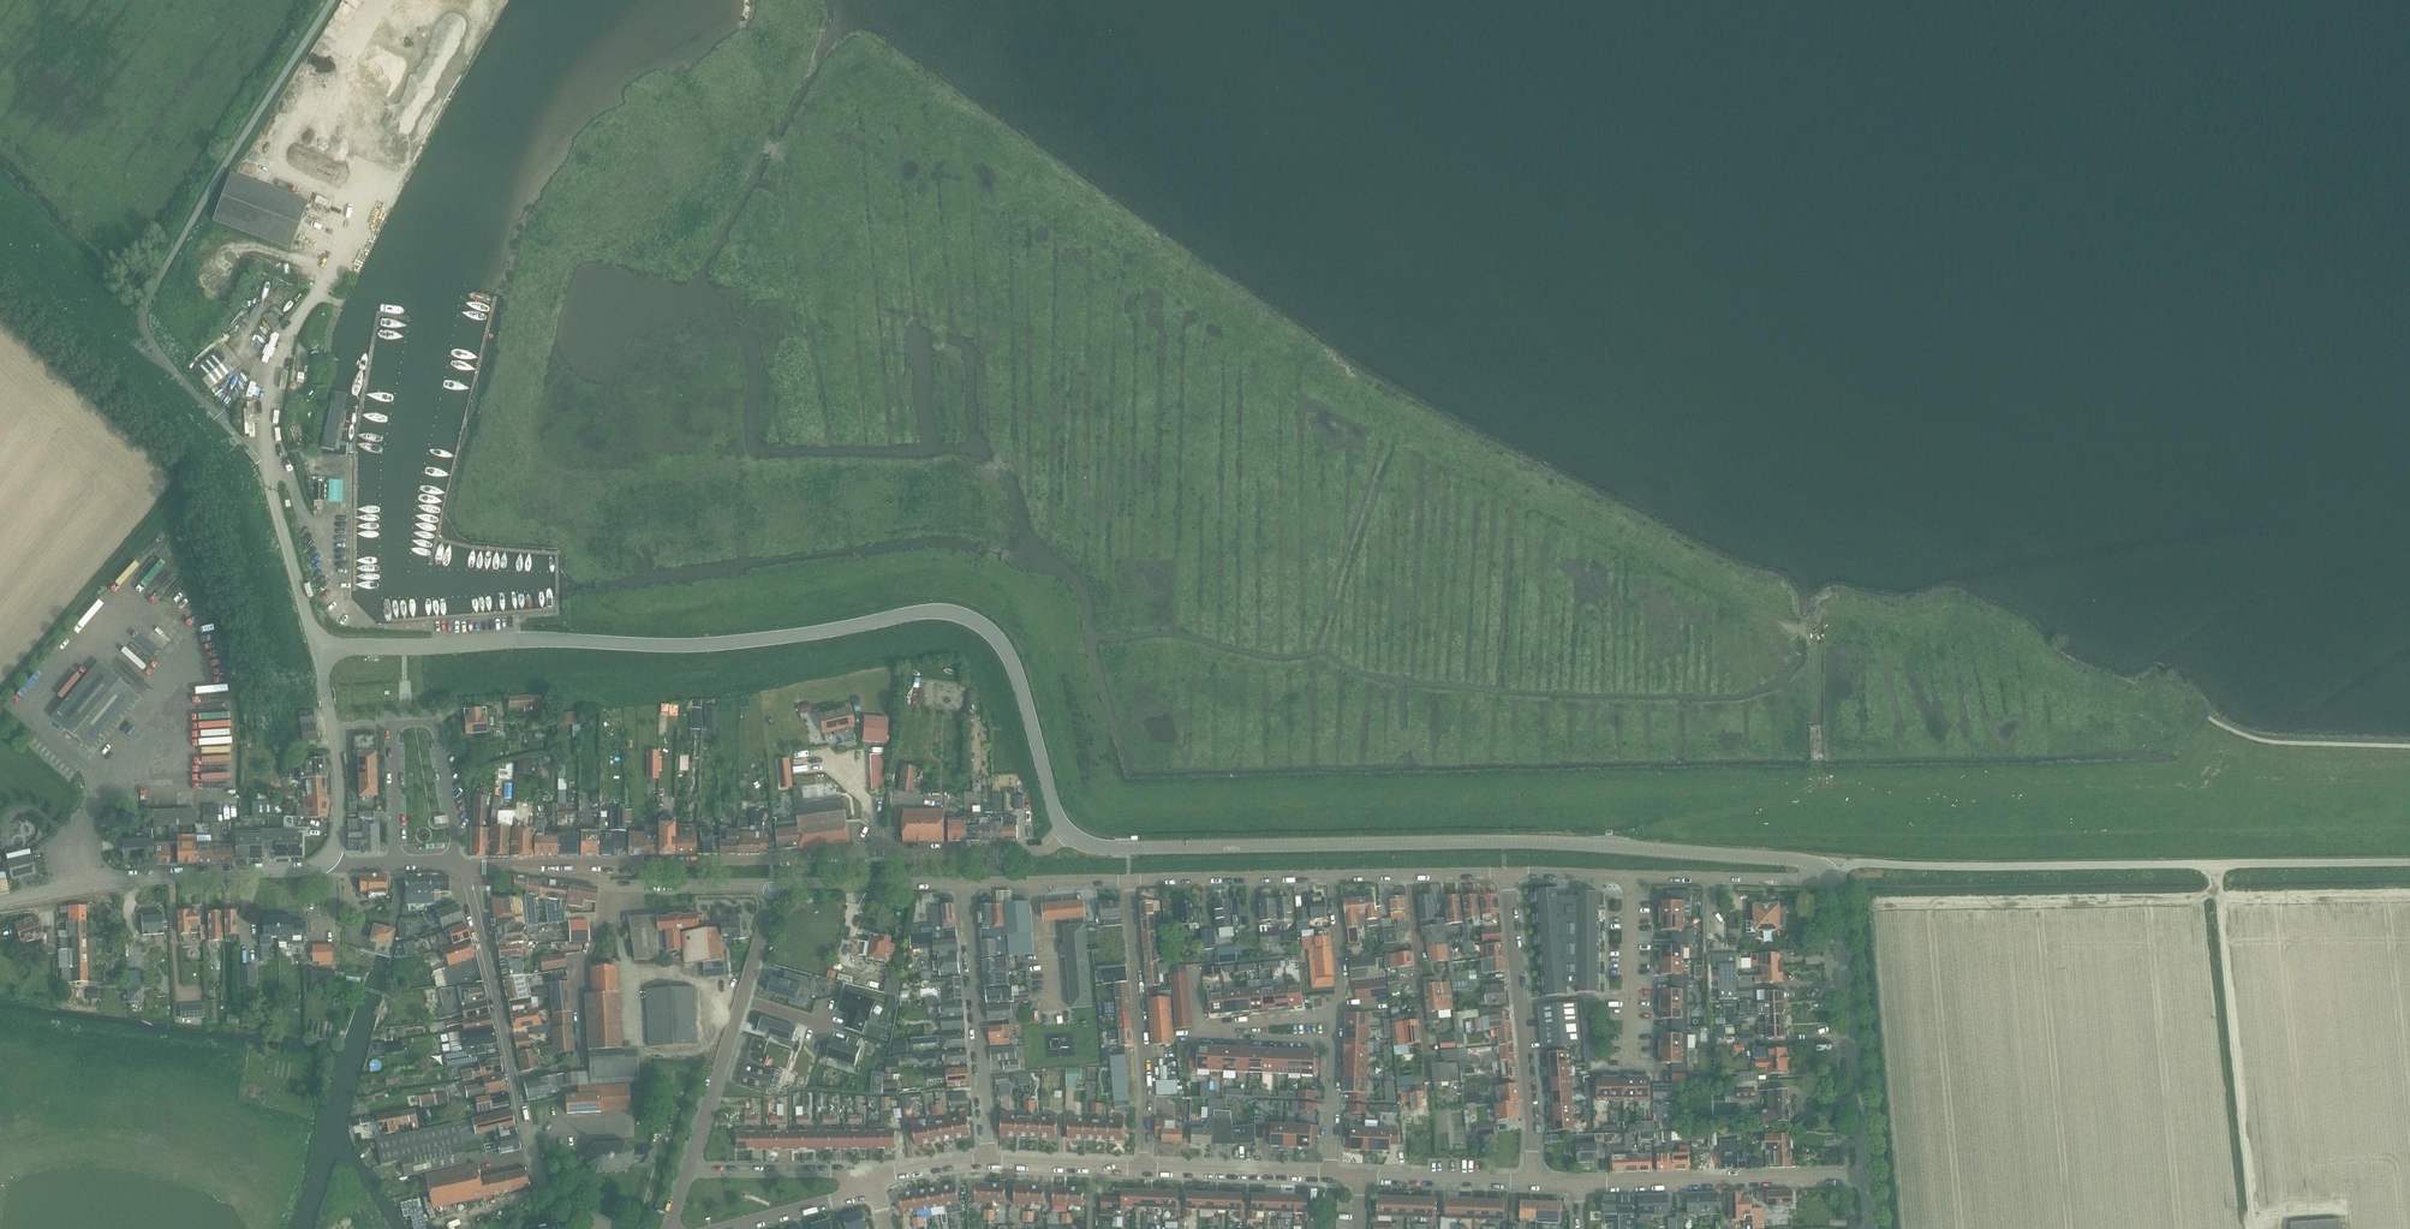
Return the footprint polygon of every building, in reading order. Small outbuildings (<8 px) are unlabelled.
[(230,173),(212,220),(291,249),(309,202),(230,173)] [(272,313),(264,318),(272,330),(279,325),(272,313)] [(233,370),(218,352),(195,372),(210,390),(233,370)] [(305,409),(296,409),(296,436),(305,436),(305,409)] [(98,662),(50,718),(92,754),(140,698),(98,662)] [(532,712),(548,711),(548,702),(541,702),(541,696),(508,698),(508,709),(531,708),(532,712)] [(859,698),(852,699),(853,706),(854,706),(858,705),(859,705),(860,702),(859,698)] [(812,703),(798,707),(800,714),(813,711),(812,703)] [(692,707),(691,718),(700,719),(700,707),(692,707)] [(706,708),(706,715),(711,715),(711,730),(717,730),(717,708),(706,708)] [(485,709),(464,711),(465,735),(487,733),(487,730),(491,730),(491,731),(496,731),(495,709),(485,710),(485,709)] [(841,744),(855,741),(852,727),(853,726),(849,709),(819,715),(823,733),(835,730),(836,735),(838,736),(840,736),(841,744)] [(301,725),(316,723),(314,710),(299,712),(301,725)] [(577,711),(562,711),(563,723),(578,723),(577,711)] [(595,716),(586,716),(586,727),(591,727),(595,723),(595,716)] [(885,741),(886,719),(865,718),(863,739),(885,741)] [(303,726),(305,740),(318,739),(316,724),(303,726)] [(360,797),(377,797),(376,753),(375,753),(375,736),(353,737),(354,755),(358,755),(360,797)] [(657,750),(649,750),(648,764),(648,767),(659,767),(659,750),(657,750)] [(902,768),(899,790),(916,792),(917,782),(932,784),(934,766),(933,766),(935,753),(918,750),(915,770),(902,768)] [(870,755),(871,791),(883,790),(882,754),(870,755)] [(680,755),(680,771),(688,771),(688,756),(680,755)] [(788,757),(778,758),(780,772),(790,771),(788,757)] [(300,779),(305,779),(306,782),(311,782),(311,779),(324,778),(324,758),(305,759),(300,759),(300,779)] [(516,761),(516,773),(531,774),(531,761),(516,761)] [(496,764),(495,774),(504,774),(504,764),(496,764)] [(298,800),(304,800),(326,799),(325,778),(324,778),(311,779),(311,782),(306,782),(307,791),(297,792),(298,800)] [(274,816),(274,802),(273,793),(257,794),(258,802),(253,802),(253,817),(274,816)] [(993,795),(993,813),(1002,813),(1001,795),(993,795)] [(1015,810),(1024,810),(1023,796),(1015,797),(1015,810)] [(474,797),(473,828),(470,828),(469,858),(488,858),(489,829),(482,829),(482,821),(484,821),(485,818),(486,797),(474,797)] [(491,805),(489,858),(507,857),(509,826),(511,826),(512,808),(503,808),(503,811),(497,811),(497,805),(498,805),(499,798),(493,798),(493,805),(491,805)] [(796,822),(799,849),(847,842),(844,811),(843,811),(842,798),(794,804),(796,816),(795,816),(796,822)] [(305,808),(299,809),(296,809),(297,814),(297,817),(305,818),(327,818),(330,801),(326,799),(304,800),(305,808)] [(218,805),(203,806),(203,821),(218,820),(218,805)] [(966,828),(966,841),(980,841),(980,822),(982,821),(982,819),(980,819),(980,807),(973,807),(973,812),(973,814),(973,822),(971,822),(972,828),(966,828)] [(169,811),(169,825),(196,824),(195,811),(195,810),(169,811)] [(903,810),(903,842),(944,842),(944,810),(903,810)] [(154,826),(169,825),(169,811),(153,811),(154,826)] [(599,831),(597,856),(613,856),(613,849),(624,849),(624,823),(624,811),(611,811),(611,832),(605,832),(605,821),(599,821),(599,831)] [(364,854),(365,854),(379,853),(378,825),(375,826),(374,812),(359,812),(359,820),(363,820),(363,835),(348,835),(349,852),(364,852),(364,854)] [(750,833),(750,854),(759,854),(759,851),(758,812),(751,812),(751,826),(755,826),(755,833),(750,833)] [(758,812),(759,851),(774,850),(774,835),(767,835),(767,833),(766,833),(762,833),(762,812),(758,812)] [(949,842),(966,841),(966,828),(972,828),(971,822),(973,822),(973,814),(965,814),(965,819),(948,820),(949,842)] [(434,818),(435,825),(447,823),(446,816),(434,818)] [(980,822),(980,841),(991,841),(991,821),(993,821),(993,818),(982,819),(982,821),(980,822)] [(991,821),(991,841),(1002,840),(1002,821),(1005,820),(1005,818),(993,818),(993,821),(991,821)] [(1002,821),(1002,840),(1017,840),(1017,818),(1005,818),(1005,820),(1002,821)] [(658,826),(657,855),(674,855),(674,820),(658,820),(658,826)] [(535,830),(534,857),(557,856),(557,835),(548,835),(548,833),(543,833),(543,822),(535,822),(535,830)] [(775,825),(776,850),(777,851),(798,848),(798,849),(799,849),(796,822),(775,825)] [(511,830),(510,857),(534,857),(535,830),(533,830),(533,828),(526,828),(526,830),(522,830),(522,824),(515,824),(514,830),(511,830)] [(628,841),(628,856),(645,855),(657,855),(658,826),(644,826),(644,834),(629,833),(628,841)] [(686,826),(676,826),(676,854),(686,854),(686,826)] [(696,826),(686,826),(686,854),(696,854),(696,842),(696,838),(696,826)] [(719,838),(719,854),(738,854),(738,833),(738,831),(726,831),(726,827),(719,827),(719,838)] [(268,831),(269,849),(276,849),(276,857),(288,857),(288,855),(301,855),(301,856),(302,856),(301,835),(297,830),(268,831)] [(262,849),(269,849),(268,831),(235,832),(236,858),(237,858),(237,857),(250,857),(250,858),(262,857),(262,849)] [(580,831),(580,856),(597,856),(599,831),(580,831)] [(696,855),(719,854),(719,838),(712,838),(712,831),(699,831),(699,842),(696,842),(696,854),(696,855)] [(738,833),(738,854),(738,855),(750,854),(750,833),(738,833)] [(557,835),(557,856),(578,856),(578,835),(557,835)] [(123,860),(154,858),(153,840),(122,842),(123,851),(121,851),(122,854),(123,854),(123,860)] [(156,866),(170,865),(170,844),(169,844),(169,842),(155,842),(156,866)] [(170,844),(170,865),(197,864),(197,844),(197,843),(192,843),(192,842),(190,842),(190,843),(170,844)] [(197,844),(197,864),(212,864),(212,846),(212,842),(209,842),(209,846),(206,846),(206,843),(197,844)] [(212,846),(212,864),(234,863),(233,849),(231,849),(231,844),(224,845),(224,850),(216,850),(216,846),(212,846)] [(12,879),(36,874),(31,855),(8,861),(12,879)] [(360,876),(360,891),(360,892),(368,892),(368,895),(387,894),(387,875),(360,876)] [(406,905),(428,905),(427,876),(406,877),(406,905)] [(427,876),(428,905),(434,905),(434,893),(449,893),(448,877),(431,877),(431,876),(427,876)] [(513,876),(514,889),(525,891),(525,895),(539,896),(540,881),(527,879),(527,878),(514,876),(513,876)] [(9,893),(6,879),(0,880),(0,895),(9,893)] [(540,881),(539,896),(539,898),(559,901),(558,903),(559,903),(558,909),(564,910),(566,910),(566,908),(565,908),(566,907),(565,906),(565,904),(569,885),(541,881),(540,881)] [(565,906),(582,908),(583,902),(595,903),(596,889),(569,885),(565,904),(565,906)] [(1558,889),(1536,891),(1545,997),(1567,995),(1567,987),(1576,987),(1576,993),(1599,993),(1599,905),(1603,905),(1603,895),(1599,895),(1599,892),(1576,892),(1576,897),(1559,897),(1558,889)] [(998,893),(997,905),(1011,904),(1013,904),(1014,894),(998,893)] [(1674,901),(1662,901),(1662,915),(1684,915),(1685,915),(1685,902),(1689,902),(1689,893),(1674,893),(1674,901)] [(1480,896),(1483,920),(1483,921),(1493,920),(1492,914),(1499,913),(1497,894),(1480,896)] [(1447,924),(1454,924),(1454,927),(1463,926),(1463,922),(1460,895),(1446,897),(1447,912),(1446,912),(1447,924)] [(1474,927),(1481,926),(1480,920),(1478,895),(1463,896),(1466,920),(1473,919),(1474,927)] [(1391,918),(1382,919),(1381,919),(1381,925),(1382,928),(1392,928),(1391,926),(1395,925),(1395,922),(1405,921),(1403,896),(1389,898),(1391,918)] [(1418,897),(1421,929),(1445,927),(1444,918),(1436,919),(1436,921),(1434,921),(1435,926),(1428,927),(1427,920),(1434,919),(1432,896),(1418,897)] [(491,898),(493,914),(527,910),(525,898),(523,898),(523,897),(491,898)] [(543,908),(541,925),(565,922),(565,910),(566,910),(564,910),(558,909),(559,903),(558,903),(559,901),(539,898),(523,897),(523,898),(525,898),(527,910),(543,908)] [(1364,898),(1367,926),(1381,925),(1381,919),(1382,919),(1380,897),(1364,898)] [(1276,899),(1278,919),(1278,921),(1292,920),(1290,898),(1276,899)] [(1312,920),(1326,919),(1324,898),(1310,899),(1312,920)] [(1359,943),(1358,924),(1366,923),(1364,898),(1344,900),(1346,915),(1348,944),(1359,943)] [(1231,900),(1233,926),(1247,925),(1245,899),(1231,900)] [(1260,921),(1278,919),(1276,899),(1259,901),(1260,921)] [(1217,928),(1233,926),(1231,900),(1215,902),(1217,928)] [(1140,903),(1141,919),(1161,917),(1160,912),(1159,901),(1152,902),(1140,903)] [(995,940),(981,941),(982,958),(1009,956),(1010,956),(1025,955),(1026,955),(1033,954),(1029,902),(1013,904),(1011,904),(1013,935),(994,937),(995,940)] [(1043,906),(1044,920),(1066,919),(1067,926),(1085,924),(1083,903),(1043,906)] [(1195,927),(1199,926),(1197,907),(1195,908),(1195,903),(1178,904),(1180,925),(1189,925),(1189,932),(1195,931),(1195,927)] [(942,929),(956,928),(954,904),(940,905),(941,910),(935,910),(937,924),(942,924),(942,929)] [(978,906),(981,941),(995,940),(994,937),(1013,935),(1011,904),(997,905),(992,905),(978,906)] [(442,929),(463,922),(458,905),(436,912),(436,913),(428,916),(430,922),(439,919),(442,929)] [(60,923),(68,922),(86,922),(85,906),(60,907),(60,913),(68,913),(68,918),(60,919),(60,923)] [(1780,929),(1783,927),(1783,921),(1780,919),(1779,906),(1754,907),(1755,923),(1747,923),(1748,936),(1756,936),(1756,931),(1780,930),(1780,929)] [(1308,907),(1297,908),(1298,921),(1309,920),(1308,907)] [(493,914),(495,930),(537,926),(541,925),(543,908),(527,910),(493,914)] [(209,941),(215,941),(223,941),(222,932),(222,912),(218,912),(218,910),(211,910),(211,912),(208,912),(209,941)] [(200,940),(207,940),(206,926),(200,926),(198,911),(178,912),(179,934),(200,933),(200,940)] [(225,936),(237,935),(236,911),(224,912),(225,936)] [(163,928),(167,927),(167,922),(163,922),(162,913),(141,914),(142,935),(164,934),(163,928)] [(697,928),(696,915),(679,917),(679,915),(668,916),(668,918),(656,919),(656,915),(627,918),(633,960),(659,958),(659,952),(680,950),(678,929),(697,928)] [(1672,931),(1672,938),(1688,938),(1688,931),(1684,931),(1684,915),(1662,915),(1660,915),(1660,924),(1661,924),(1661,931),(1672,931)] [(21,945),(41,938),(42,947),(55,947),(54,941),(55,929),(47,929),(47,934),(43,934),(37,917),(14,924),(21,945)] [(277,918),(277,936),(279,936),(279,943),(287,943),(287,944),(304,944),(303,924),(293,924),(292,917),(277,918)] [(728,941),(748,938),(746,917),(730,919),(731,928),(721,929),(720,928),(681,932),(684,964),(703,962),(704,978),(725,976),(721,937),(728,936),(728,941)] [(1141,919),(1143,936),(1155,935),(1155,926),(1162,925),(1161,917),(1141,919)] [(270,937),(277,936),(277,918),(263,918),(263,927),(260,927),(260,945),(270,944),(270,937)] [(568,922),(569,943),(581,942),(588,941),(587,921),(568,922)] [(68,922),(69,937),(86,936),(86,922),(68,922)] [(922,925),(922,933),(936,932),(935,924),(922,925)] [(1065,945),(1061,945),(1062,957),(1066,957),(1070,1009),(1092,1007),(1085,924),(1067,926),(1064,926),(1065,945)] [(371,941),(390,946),(394,931),(375,926),(371,941)] [(465,926),(437,935),(442,949),(470,940),(465,926)] [(495,930),(497,946),(520,943),(520,944),(527,943),(526,941),(531,941),(530,935),(538,935),(537,926),(495,930)] [(1425,935),(1426,946),(1428,946),(1447,944),(1446,937),(1445,927),(1421,929),(1422,935),(1425,935)] [(1483,942),(1502,940),(1500,928),(1481,930),(1483,942)] [(1217,946),(1215,929),(1203,930),(1204,947),(1217,946)] [(923,960),(939,959),(939,954),(958,953),(957,938),(956,938),(955,930),(936,932),(922,933),(909,934),(910,947),(934,945),(934,953),(922,955),(923,960)] [(1385,944),(1398,943),(1396,930),(1384,931),(1385,944)] [(1260,933),(1261,944),(1280,942),(1280,934),(1279,931),(1260,933)] [(1289,934),(1280,934),(1280,942),(1290,941),(1289,934)] [(865,941),(863,955),(867,956),(867,961),(876,963),(877,960),(887,961),(888,954),(893,955),(895,945),(889,944),(890,938),(880,936),(880,937),(871,935),(870,942),(865,941)] [(1143,936),(1143,945),(1144,950),(1164,948),(1163,941),(1156,942),(1155,935),(1143,936)] [(1308,949),(1309,955),(1332,953),(1330,935),(1302,938),(1303,946),(1304,948),(1306,949),(1308,949)] [(69,937),(60,938),(61,968),(62,968),(71,968),(70,952),(87,952),(86,936),(69,937)] [(1737,936),(1729,936),(1729,944),(1738,944),(1737,936)] [(1674,946),(1662,946),(1662,961),(1683,960),(1685,961),(1685,947),(1689,947),(1689,938),(1674,938),(1674,946)] [(442,949),(448,967),(476,958),(470,940),(442,949)] [(581,942),(569,943),(560,943),(561,951),(581,950),(581,942)] [(497,946),(499,960),(499,961),(511,959),(511,961),(520,960),(520,961),(524,960),(524,952),(521,952),(520,944),(520,943),(497,946)] [(1475,952),(1475,943),(1463,944),(1464,953),(1475,952)] [(1480,952),(1481,960),(1504,957),(1502,943),(1480,945),(1480,949),(1478,949),(1478,952),(1480,952)] [(1447,944),(1428,946),(1428,947),(1429,953),(1430,962),(1448,960),(1448,962),(1453,962),(1453,961),(1452,960),(1451,951),(1452,949),(1452,945),(1447,945),(1447,944)] [(331,946),(313,946),(313,963),(319,963),(331,962),(331,946)] [(1218,948),(1218,956),(1237,954),(1236,946),(1218,948)] [(1144,950),(1145,966),(1165,964),(1165,963),(1159,964),(1159,956),(1164,956),(1164,948),(1144,950)] [(62,968),(62,969),(73,969),(73,967),(87,967),(87,952),(70,952),(71,968),(62,968)] [(1412,966),(1413,966),(1411,952),(1385,955),(1386,969),(1399,968),(1399,975),(1413,974),(1412,966)] [(941,977),(960,975),(958,953),(939,954),(939,959),(940,963),(935,963),(936,970),(940,970),(941,977)] [(1332,953),(1309,955),(1310,961),(1316,961),(1317,978),(1311,979),(1312,988),(1318,987),(1335,986),(1334,977),(1333,962),(1332,953)] [(1218,956),(1219,964),(1237,962),(1237,954),(1218,956)] [(1781,954),(1751,955),(1751,968),(1762,968),(1762,969),(1784,969),(1783,963),(1781,963),(1781,954)] [(539,958),(541,969),(541,971),(565,967),(563,955),(540,958),(539,958)] [(1025,955),(1010,956),(1011,963),(1026,962),(1026,955),(1025,955)] [(1738,1000),(1738,997),(1737,985),(1737,970),(1745,970),(1745,968),(1742,968),(1741,955),(1736,955),(1713,956),(1713,968),(1719,968),(1720,1000),(1721,1000),(1721,1003),(1724,1003),(1724,1006),(1734,1006),(1734,1000),(1738,1000)] [(1350,960),(1353,981),(1378,979),(1376,957),(1350,960)] [(1479,966),(1479,971),(1452,973),(1453,984),(1480,981),(1480,980),(1481,980),(1480,974),(1505,971),(1504,957),(1481,960),(1482,965),(1479,966)] [(437,987),(446,986),(482,983),(476,958),(448,967),(442,969),(441,967),(432,970),(437,987)] [(1007,958),(983,960),(984,974),(1008,971),(1008,972),(1010,972),(1010,971),(1009,967),(1007,967),(1007,958)] [(499,961),(502,978),(526,975),(529,975),(529,973),(522,973),(520,961),(520,960),(511,961),(511,959),(499,961)] [(439,960),(430,963),(432,969),(441,967),(439,960)] [(1672,975),(1672,983),(1688,983),(1688,975),(1683,975),(1683,960),(1662,961),(1660,961),(1660,968),(1661,968),(1661,975),(1672,975)] [(1168,964),(1165,964),(1145,966),(1147,988),(1160,986),(1159,974),(1169,973),(1168,964)] [(240,966),(240,987),(256,986),(255,966),(240,966)] [(1171,967),(1172,975),(1187,973),(1187,966),(1171,967)] [(62,983),(73,983),(88,982),(87,967),(73,967),(73,969),(62,969),(62,983)] [(585,995),(589,1071),(625,1070),(638,1070),(637,1048),(622,1048),(619,993),(618,993),(616,967),(590,968),(592,994),(585,995)] [(1126,967),(1103,969),(1104,985),(1114,984),(1128,982),(1126,967)] [(1221,975),(1221,967),(1205,969),(1206,977),(1221,975)] [(312,968),(310,984),(314,984),(315,976),(320,977),(319,978),(336,979),(337,971),(312,968)] [(1784,975),(1784,969),(1762,969),(1762,977),(1755,977),(1755,983),(1762,983),(1762,984),(1782,983),(1782,975),(1784,975)] [(829,970),(827,976),(835,979),(837,972),(829,970)] [(772,977),(768,993),(797,1001),(802,986),(811,989),(814,979),(786,971),(783,980),(772,977)] [(984,974),(985,987),(1004,985),(1005,988),(1013,987),(1018,987),(1017,979),(1008,980),(1008,972),(1008,971),(984,974)] [(922,972),(922,980),(932,980),(932,972),(922,972)] [(1172,975),(1172,982),(1188,981),(1187,973),(1172,975)] [(1702,974),(1693,974),(1693,983),(1702,982),(1702,974)] [(507,1002),(537,998),(542,997),(541,990),(535,991),(535,993),(530,993),(526,975),(502,978),(507,1002)] [(888,976),(884,992),(883,993),(897,997),(902,979),(888,976)] [(942,1001),(962,999),(960,977),(940,979),(941,979),(925,981),(923,981),(922,983),(922,985),(922,986),(924,988),(925,988),(931,988),(937,988),(936,985),(941,985),(942,1001)] [(1424,985),(1426,999),(1452,996),(1451,983),(1442,983),(1441,980),(1438,977),(1425,979),(1425,985),(1424,985)] [(1753,977),(1737,977),(1737,985),(1753,985),(1753,977)] [(1403,985),(1402,978),(1388,980),(1389,992),(1400,991),(1400,986),(1403,985)] [(1378,981),(1380,997),(1388,996),(1386,980),(1378,981)] [(1172,982),(1173,990),(1189,989),(1188,981),(1172,982)] [(1370,982),(1372,998),(1380,997),(1378,981),(1370,982)] [(1453,991),(1471,989),(1481,988),(1480,981),(1453,984),(1453,991)] [(1128,982),(1114,984),(1116,999),(1129,998),(1128,982)] [(1363,983),(1364,998),(1372,998),(1370,982),(1363,983)] [(549,984),(552,1015),(571,1013),(568,983),(549,984)] [(1355,984),(1357,999),(1364,998),(1363,983),(1355,984)] [(1660,997),(1660,1005),(1688,1005),(1688,983),(1672,983),(1672,990),(1661,990),(1661,997),(1660,997)] [(397,984),(389,984),(390,992),(397,991),(397,984)] [(1288,985),(1290,1011),(1295,1010),(1294,1007),(1303,1006),(1301,984),(1295,984),(1288,985)] [(1487,1006),(1506,1004),(1505,991),(1504,991),(1504,986),(1505,985),(1504,984),(1485,986),(1487,1006)] [(1226,1017),(1225,1014),(1223,991),(1222,985),(1215,986),(1215,992),(1210,992),(1212,1015),(1220,1014),(1221,1017),(1226,1017)] [(1275,986),(1277,1009),(1285,1008),(1285,1011),(1290,1011),(1288,985),(1275,986)] [(1737,985),(1738,997),(1753,996),(1753,985),(1737,985)] [(439,989),(443,1006),(440,1008),(439,1010),(438,1011),(487,1003),(483,986),(439,989)] [(1262,987),(1264,1013),(1269,1013),(1268,1010),(1277,1009),(1275,986),(1262,987)] [(128,993),(128,1004),(143,1003),(142,987),(128,988),(128,993)] [(645,990),(647,1018),(695,1016),(693,987),(645,990)] [(985,989),(986,1003),(1014,1001),(1014,1003),(1029,1002),(1028,994),(1014,995),(1013,987),(1005,988),(985,989)] [(1249,989),(1251,1011),(1259,1011),(1259,1014),(1264,1013),(1262,987),(1249,989)] [(1159,996),(1171,995),(1170,988),(1158,989),(1159,996)] [(98,989),(87,989),(87,999),(98,999),(98,989)] [(1173,990),(1174,998),(1189,996),(1189,989),(1173,990)] [(1236,990),(1238,1016),(1243,1015),(1243,1012),(1251,1011),(1249,989),(1236,990)] [(1225,1014),(1233,1013),(1234,1016),(1238,1016),(1236,990),(1223,991),(1225,1014)] [(847,991),(840,1011),(850,1014),(846,1027),(862,1033),(867,1020),(869,1021),(875,1001),(847,991)] [(1758,1000),(1758,1003),(1784,1003),(1783,999),(1785,997),(1785,994),(1783,993),(1783,992),(1765,993),(1765,1000),(1758,1000)] [(1174,998),(1175,1005),(1190,1004),(1189,996),(1174,998)] [(1426,999),(1427,1012),(1428,1022),(1440,1021),(1439,1011),(1444,1010),(1444,1011),(1453,1010),(1452,996),(1426,999)] [(926,998),(927,1006),(937,1005),(936,997),(926,998)] [(1148,999),(1152,1045),(1174,1044),(1170,997),(1148,999)] [(537,998),(507,1002),(508,1002),(508,1004),(510,1013),(532,1010),(537,1009),(537,1004),(537,998)] [(890,998),(887,1007),(895,1009),(897,999),(890,998)] [(1105,1015),(1117,1014),(1131,1013),(1129,998),(1116,999),(1116,1001),(1104,1003),(1105,1015)] [(217,1000),(209,1001),(210,1023),(218,1022),(217,1000)] [(439,1019),(446,1017),(462,1014),(463,1017),(464,1020),(489,1014),(487,1003),(438,1011),(438,1013),(438,1016),(439,1019)] [(942,1031),(964,1029),(962,1003),(939,1005),(940,1013),(935,1014),(936,1023),(941,1023),(942,1031)] [(987,1006),(988,1021),(1009,1019),(1009,1024),(1021,1023),(1019,1003),(1011,1004),(987,1006)] [(1539,1006),(1541,1026),(1579,1022),(1577,1003),(1539,1006)] [(1758,1003),(1759,1015),(1785,1014),(1786,1013),(1785,1010),(1784,1009),(1784,1003),(1758,1003)] [(203,1004),(192,1005),(193,1017),(204,1017),(203,1004)] [(1175,1005),(1175,1013),(1191,1012),(1190,1004),(1175,1005)] [(1672,1019),(1672,1027),(1688,1027),(1688,1005),(1660,1005),(1660,1012),(1661,1012),(1661,1019),(1672,1019)] [(1398,1007),(1391,1008),(1392,1016),(1399,1015),(1398,1007)] [(510,1013),(513,1029),(530,1027),(531,1033),(532,1033),(532,1035),(549,1033),(548,1023),(544,1024),(540,1024),(537,1009),(532,1010),(510,1013)] [(1175,1013),(1176,1021),(1192,1019),(1191,1012),(1175,1013)] [(1454,1013),(1456,1034),(1464,1034),(1464,1033),(1465,1033),(1463,1020),(1466,1020),(1465,1012),(1454,1013)] [(1490,1030),(1490,1031),(1511,1029),(1509,1012),(1488,1014),(1490,1030)] [(553,1047),(554,1054),(574,1051),(571,1013),(552,1015),(553,1029),(552,1029),(553,1047)] [(1131,1013),(1117,1014),(1119,1030),(1132,1029),(1131,1013)] [(462,1024),(464,1032),(464,1033),(492,1028),(489,1014),(464,1020),(463,1017),(445,1021),(446,1028),(462,1024)] [(1347,1014),(1346,1027),(1369,1028),(1370,1015),(1347,1014)] [(1759,1023),(1759,1026),(1785,1025),(1784,1021),(1786,1020),(1786,1017),(1784,1016),(1784,1015),(1785,1014),(1759,1015),(1759,1017),(1766,1016),(1766,1023),(1759,1023)] [(647,1018),(648,1047),(696,1045),(695,1016),(647,1018)] [(767,1017),(763,1033),(795,1044),(799,1028),(783,1023),(767,1017)] [(1738,1017),(1728,1017),(1728,1025),(1738,1025),(1738,1017)] [(255,1018),(241,1018),(241,1026),(255,1026),(255,1018)] [(1176,1021),(1177,1029),(1192,1027),(1192,1019),(1176,1021)] [(1586,1021),(1581,1021),(1583,1044),(1595,1043),(1593,1020),(1591,1020),(1586,1021)] [(1394,1045),(1398,1045),(1420,1043),(1418,1021),(1391,1023),(1394,1045)] [(1541,1026),(1543,1049),(1581,1045),(1579,1022),(1541,1026)] [(1470,1023),(1465,1024),(1465,1033),(1474,1032),(1474,1028),(1471,1029),(1470,1025),(1470,1023)] [(989,1027),(990,1045),(1010,1044),(1008,1025),(989,1027)] [(1785,1032),(1785,1025),(1759,1026),(1760,1036),(1767,1036),(1767,1039),(1785,1039),(1785,1037),(1787,1036),(1786,1033),(1785,1032)] [(1346,1027),(1346,1040),(1369,1041),(1369,1028),(1346,1027)] [(1660,1041),(1660,1048),(1688,1048),(1688,1027),(1672,1027),(1672,1034),(1661,1034),(1661,1041),(1660,1041)] [(446,1068),(499,1059),(492,1028),(464,1033),(464,1032),(459,1033),(462,1051),(444,1054),(446,1068)] [(1119,1030),(1110,1031),(1110,1040),(1120,1039),(1120,1046),(1134,1045),(1132,1029),(1119,1030)] [(1498,1037),(1499,1046),(1513,1044),(1511,1029),(1490,1031),(1491,1038),(1498,1037)] [(1739,1033),(1739,1046),(1744,1045),(1755,1044),(1754,1032),(1739,1033)] [(942,1050),(966,1048),(965,1034),(933,1037),(926,1037),(911,1039),(911,1045),(941,1042),(942,1050)] [(1458,1049),(1457,1049),(1457,1050),(1466,1049),(1464,1034),(1456,1034),(1458,1049)] [(1441,1048),(1455,1047),(1454,1035),(1440,1036),(1441,1048)] [(517,1050),(522,1049),(531,1048),(529,1036),(514,1037),(517,1050)] [(753,1038),(751,1045),(766,1049),(768,1043),(753,1038)] [(833,1039),(827,1057),(856,1066),(861,1048),(858,1047),(859,1041),(849,1038),(847,1043),(833,1039)] [(906,1039),(893,1040),(894,1053),(907,1051),(906,1039)] [(1345,1054),(1368,1055),(1369,1055),(1369,1041),(1346,1040),(1345,1040),(1345,1054)] [(384,1053),(402,1051),(402,1041),(392,1042),(385,1042),(383,1042),(384,1053)] [(1500,1055),(1491,1055),(1485,1056),(1485,1064),(1514,1060),(1513,1044),(1499,1046),(1500,1055)] [(749,1051),(764,1056),(766,1049),(751,1045),(749,1051)] [(1189,1070),(1211,1071),(1212,1048),(1212,1047),(1198,1046),(1198,1054),(1190,1054),(1189,1070)] [(549,1054),(554,1054),(553,1047),(542,1048),(543,1058),(549,1057),(549,1054)] [(991,1049),(992,1061),(1015,1059),(1014,1047),(991,1049)] [(1756,1058),(1756,1068),(1770,1068),(1770,1072),(1786,1071),(1786,1064),(1788,1063),(1787,1057),(1786,1057),(1786,1050),(1769,1051),(1767,1051),(1767,1047),(1754,1047),(1754,1058),(1756,1058)] [(1109,1051),(1110,1056),(1125,1055),(1125,1048),(1109,1050),(1109,1051)] [(1212,1048),(1211,1071),(1223,1071),(1224,1048),(1212,1048)] [(1224,1048),(1223,1071),(1236,1072),(1237,1049),(1224,1048)] [(1250,1050),(1249,1072),(1262,1073),(1263,1050),(1264,1050),(1264,1049),(1250,1048),(1250,1050)] [(1688,1048),(1660,1048),(1660,1055),(1661,1055),(1661,1063),(1672,1063),(1672,1072),(1688,1072),(1688,1048)] [(517,1050),(522,1072),(539,1070),(538,1064),(541,1064),(540,1059),(537,1059),(535,1050),(523,1051),(522,1049),(517,1050)] [(1237,1049),(1236,1072),(1249,1072),(1250,1050),(1237,1049)] [(1441,1062),(1458,1060),(1457,1050),(1457,1049),(1441,1051),(1441,1062)] [(1457,1050),(1458,1060),(1459,1060),(1460,1066),(1469,1065),(1468,1049),(1466,1049),(1457,1050)] [(1263,1050),(1262,1073),(1275,1073),(1276,1051),(1264,1050),(1263,1050)] [(749,1051),(745,1063),(764,1068),(768,1057),(764,1056),(749,1051)] [(944,1066),(968,1064),(966,1051),(918,1055),(918,1061),(943,1059),(944,1066)] [(1276,1051),(1275,1073),(1288,1074),(1289,1051),(1276,1051)] [(1289,1051),(1288,1074),(1301,1075),(1302,1052),(1301,1052),(1289,1051)] [(1301,1051),(1301,1052),(1302,1052),(1301,1075),(1315,1075),(1315,1073),(1318,1073),(1319,1059),(1315,1059),(1316,1051),(1301,1051)] [(1547,1053),(1548,1066),(1569,1065),(1568,1052),(1547,1053)] [(1345,1054),(1345,1066),(1367,1067),(1368,1055),(1345,1054)] [(1125,1055),(1110,1056),(1110,1062),(1110,1063),(1126,1062),(1125,1055)] [(889,1069),(900,1068),(899,1057),(888,1058),(889,1069)] [(473,1078),(502,1073),(500,1060),(478,1063),(479,1068),(462,1071),(463,1077),(465,1076),(466,1081),(473,1080),(473,1078)] [(1503,1079),(1516,1077),(1514,1060),(1485,1064),(1483,1064),(1484,1073),(1497,1071),(1497,1070),(1502,1070),(1503,1079)] [(1003,1063),(1004,1070),(1019,1069),(1019,1061),(1003,1063)] [(1126,1062),(1110,1063),(1111,1070),(1126,1068),(1126,1062)] [(745,1063),(742,1074),(770,1082),(773,1071),(764,1068),(745,1063)] [(1433,1084),(1435,1084),(1458,1082),(1457,1074),(1457,1063),(1447,1064),(1432,1065),(1433,1084)] [(1548,1066),(1549,1080),(1570,1078),(1569,1065),(1548,1066)] [(1345,1066),(1344,1079),(1367,1080),(1367,1067),(1345,1066)] [(948,1087),(969,1085),(968,1067),(946,1069),(946,1073),(928,1074),(928,1081),(947,1079),(948,1087)] [(1086,1069),(1067,1068),(1066,1087),(1075,1087),(1075,1080),(1086,1080),(1086,1069)] [(1126,1068),(1111,1070),(1112,1076),(1127,1075),(1126,1068)] [(575,1073),(576,1078),(580,1078),(580,1085),(638,1082),(638,1070),(625,1070),(589,1071),(581,1072),(575,1073)] [(478,1096),(507,1091),(503,1073),(483,1077),(484,1084),(464,1088),(466,1098),(478,1096)] [(566,1085),(570,1085),(577,1083),(576,1078),(575,1073),(564,1074),(566,1085)] [(1685,1073),(1670,1073),(1670,1082),(1685,1082),(1685,1073)] [(398,1074),(385,1076),(386,1084),(399,1083),(398,1074)] [(557,1076),(559,1087),(566,1085),(564,1074),(557,1076)] [(770,1082),(742,1074),(738,1085),(766,1094),(770,1082)] [(1127,1075),(1112,1076),(1112,1083),(1128,1081),(1127,1075)] [(541,1096),(542,1096),(560,1092),(559,1087),(557,1076),(538,1079),(541,1096)] [(995,1077),(996,1085),(1008,1083),(1007,1076),(995,1077)] [(1397,1077),(1398,1087),(1412,1085),(1411,1076),(1397,1077)] [(1597,1100),(1611,1100),(1611,1077),(1603,1077),(1603,1078),(1597,1078),(1597,1100)] [(1611,1100),(1624,1101),(1624,1078),(1618,1078),(1618,1077),(1611,1077),(1611,1100)] [(1624,1101),(1637,1101),(1637,1077),(1629,1077),(1629,1078),(1624,1078),(1624,1101)] [(1637,1077),(1637,1101),(1650,1101),(1650,1078),(1644,1078),(1644,1077),(1637,1077)] [(577,1083),(570,1085),(570,1087),(578,1086),(580,1085),(580,1078),(576,1078),(577,1083)] [(1549,1080),(1550,1093),(1571,1091),(1570,1078),(1549,1080)] [(523,1082),(527,1101),(542,1098),(542,1096),(541,1096),(538,1079),(523,1082)] [(1350,1100),(1366,1101),(1367,1080),(1344,1079),(1344,1093),(1351,1093),(1350,1100)] [(1758,1091),(1758,1079),(1736,1080),(1737,1099),(1756,1098),(1755,1091),(1758,1091)] [(1128,1081),(1112,1083),(1113,1089),(1128,1088),(1128,1081)] [(1393,1081),(1384,1082),(1385,1092),(1394,1092),(1393,1081)] [(882,1094),(899,1093),(898,1082),(884,1083),(882,1094)] [(872,1083),(871,1094),(882,1095),(883,1084),(872,1083)] [(1500,1101),(1500,1103),(1519,1101),(1517,1084),(1496,1086),(1497,1093),(1501,1093),(1502,1101),(1500,1101)] [(566,1096),(566,1103),(567,1115),(601,1113),(601,1112),(630,1110),(629,1085),(578,1088),(579,1095),(566,1096)] [(1426,1109),(1424,1092),(1424,1091),(1410,1093),(1410,1087),(1398,1088),(1398,1094),(1401,1094),(1402,1102),(1410,1102),(1411,1111),(1426,1109)] [(1128,1088),(1113,1089),(1113,1096),(1129,1095),(1128,1088)] [(1776,1123),(1790,1122),(1789,1110),(1788,1110),(1787,1090),(1767,1091),(1768,1111),(1761,1111),(1761,1128),(1772,1127),(1772,1121),(1776,1121),(1776,1123)] [(1300,1091),(1299,1099),(1315,1099),(1315,1091),(1300,1091)] [(1572,1091),(1571,1091),(1550,1093),(1551,1106),(1572,1104),(1574,1104),(1572,1091)] [(446,1092),(434,1094),(436,1105),(448,1103),(446,1092)] [(477,1113),(510,1106),(508,1093),(475,1100),(477,1113)] [(952,1102),(966,1101),(966,1093),(951,1094),(952,1102)] [(902,1096),(904,1108),(913,1107),(910,1095),(902,1096)] [(1129,1095),(1113,1096),(1114,1103),(1129,1101),(1129,1095)] [(374,1096),(364,1097),(365,1104),(375,1103),(374,1096)] [(1474,1096),(1466,1097),(1467,1105),(1475,1104),(1474,1096)] [(882,1098),(882,1111),(891,1111),(891,1098),(882,1098)] [(1215,1100),(1214,1111),(1221,1111),(1223,1111),(1223,1109),(1224,1100),(1215,1100)] [(1497,1121),(1521,1119),(1519,1101),(1500,1103),(1495,1104),(1497,1121)] [(1130,1109),(1129,1102),(1114,1104),(1115,1111),(1130,1109)] [(1299,1109),(1299,1111),(1314,1111),(1315,1104),(1299,1103),(1299,1109)] [(936,1105),(938,1115),(945,1114),(943,1104),(936,1105)] [(1551,1106),(1553,1119),(1574,1117),(1572,1104),(1551,1106)] [(1350,1105),(1350,1113),(1365,1113),(1366,1105),(1350,1105)] [(1212,1118),(1210,1144),(1234,1145),(1234,1143),(1233,1127),(1231,1111),(1230,1108),(1223,1109),(1223,1111),(1221,1111),(1221,1114),(1215,1114),(1214,1118),(1212,1118)] [(399,1113),(402,1125),(411,1123),(412,1129),(418,1128),(418,1125),(427,1123),(425,1109),(415,1111),(415,1109),(399,1113)] [(470,1120),(457,1123),(458,1130),(473,1127),(475,1135),(497,1129),(498,1134),(502,1133),(501,1129),(515,1126),(511,1110),(471,1119),(472,1121),(470,1121),(470,1120)] [(1000,1136),(1014,1136),(1015,1117),(1007,1117),(1008,1112),(1001,1111),(1000,1136)] [(952,1120),(956,1138),(969,1136),(965,1112),(959,1114),(959,1118),(952,1120)] [(361,1119),(362,1125),(378,1122),(381,1136),(396,1133),(395,1126),(402,1125),(399,1113),(379,1117),(379,1116),(361,1119)] [(1042,1118),(1041,1137),(1056,1138),(1057,1114),(1050,1113),(1049,1118),(1042,1118)] [(1067,1138),(1081,1139),(1082,1120),(1075,1119),(1075,1114),(1068,1114),(1067,1138)] [(829,1116),(829,1125),(837,1125),(837,1116),(829,1116)] [(1110,1121),(1109,1140),(1123,1141),(1124,1117),(1117,1116),(1117,1121),(1110,1121)] [(1028,1137),(1028,1117),(1017,1117),(1015,1117),(1014,1136),(1028,1137)] [(1042,1118),(1028,1117),(1028,1137),(1041,1137),(1042,1118)] [(1574,1117),(1553,1119),(1554,1132),(1575,1130),(1574,1117)] [(1156,1137),(1163,1137),(1162,1143),(1181,1144),(1181,1130),(1182,1123),(1176,1123),(1164,1122),(1164,1119),(1157,1118),(1156,1137)] [(1210,1144),(1212,1118),(1208,1118),(1207,1125),(1193,1125),(1192,1144),(1210,1145),(1210,1144)] [(939,1122),(942,1140),(956,1138),(952,1120),(939,1122)] [(1082,1120),(1081,1139),(1095,1140),(1096,1120),(1082,1120)] [(1096,1120),(1095,1140),(1109,1140),(1110,1121),(1096,1120)] [(915,1145),(929,1143),(925,1124),(918,1126),(918,1121),(911,1122),(915,1145)] [(925,1124),(929,1143),(942,1140),(939,1122),(925,1124)] [(381,1166),(401,1161),(404,1177),(465,1164),(458,1130),(457,1123),(375,1141),(381,1166)] [(1279,1150),(1284,1150),(1285,1124),(1264,1124),(1263,1139),(1271,1139),(1271,1146),(1279,1147),(1279,1150)] [(1285,1124),(1284,1150),(1289,1151),(1289,1147),(1297,1148),(1298,1125),(1285,1124)] [(1233,1127),(1234,1143),(1255,1141),(1254,1125),(1233,1127)] [(1298,1125),(1297,1148),(1311,1148),(1311,1143),(1314,1143),(1315,1136),(1311,1136),(1312,1126),(1298,1125)] [(1494,1125),(1477,1126),(1477,1128),(1478,1134),(1478,1136),(1495,1134),(1494,1125)] [(1412,1126),(1404,1126),(1405,1134),(1413,1133),(1412,1126)] [(1351,1150),(1364,1150),(1365,1128),(1352,1127),(1351,1138),(1348,1138),(1347,1145),(1351,1145),(1351,1150)] [(1365,1128),(1364,1150),(1372,1151),(1372,1154),(1377,1154),(1378,1128),(1365,1128)] [(1378,1128),(1377,1154),(1382,1154),(1382,1151),(1390,1152),(1391,1145),(1398,1145),(1399,1129),(1378,1128)] [(496,1142),(493,1143),(494,1151),(498,1150),(499,1154),(520,1149),(516,1130),(502,1133),(498,1134),(495,1135),(496,1142)] [(816,1132),(816,1150),(829,1149),(829,1131),(816,1132)] [(829,1131),(829,1149),(842,1149),(842,1131),(829,1131)] [(842,1131),(842,1149),(855,1149),(855,1131),(842,1131)] [(855,1131),(855,1149),(868,1149),(868,1131),(855,1131)] [(868,1131),(868,1149),(881,1149),(881,1131),(868,1131)] [(881,1131),(881,1149),(895,1149),(895,1131),(881,1131)] [(738,1150),(751,1150),(751,1132),(738,1132),(738,1150)] [(751,1132),(751,1150),(764,1150),(764,1132),(751,1132)] [(764,1132),(764,1150),(777,1150),(777,1132),(764,1132)] [(777,1132),(777,1150),(790,1150),(790,1132),(777,1132)] [(790,1132),(790,1150),(803,1150),(803,1132),(790,1132)] [(803,1132),(803,1150),(816,1150),(816,1132),(803,1132)] [(1683,1141),(1692,1141),(1692,1132),(1682,1132),(1683,1141)] [(1717,1146),(1717,1137),(1727,1137),(1727,1132),(1717,1133),(1717,1132),(1709,1132),(1709,1146),(1717,1146)] [(1657,1150),(1658,1171),(1673,1171),(1673,1152),(1672,1133),(1663,1133),(1663,1142),(1665,1142),(1665,1149),(1657,1150)] [(1570,1157),(1577,1157),(1577,1163),(1598,1163),(1598,1159),(1605,1159),(1604,1134),(1595,1134),(1595,1142),(1597,1142),(1597,1145),(1577,1145),(1577,1146),(1570,1146),(1570,1157)] [(1625,1147),(1626,1173),(1639,1172),(1638,1156),(1632,1156),(1631,1148),(1634,1148),(1633,1134),(1625,1134),(1625,1147)] [(1611,1135),(1604,1136),(1606,1144),(1613,1143),(1611,1135)] [(1765,1135),(1766,1152),(1791,1151),(1790,1135),(1768,1135),(1765,1135)] [(613,1144),(605,1144),(605,1143),(603,1143),(603,1144),(596,1145),(596,1143),(593,1143),(592,1144),(593,1145),(587,1152),(586,1152),(585,1153),(585,1154),(586,1154),(586,1156),(579,1156),(579,1163),(586,1163),(586,1164),(585,1164),(585,1166),(586,1167),(587,1166),(594,1173),(593,1174),(595,1174),(596,1174),(596,1173),(604,1172),(604,1174),(606,1174),(606,1172),(614,1172),(614,1174),(616,1174),(616,1172),(624,1172),(624,1173),(626,1173),(627,1172),(626,1171),(632,1164),(633,1165),(634,1163),(634,1162),(642,1162),(642,1164),(654,1164),(653,1149),(642,1150),(642,1152),(634,1152),(634,1151),(633,1150),(632,1151),(625,1144),(626,1144),(625,1142),(623,1142),(623,1144),(615,1144),(615,1143),(613,1143),(613,1144)] [(1494,1145),(1486,1144),(1486,1153),(1494,1153),(1494,1145)] [(1720,1146),(1721,1170),(1736,1169),(1736,1153),(1730,1154),(1729,1145),(1720,1146)] [(1638,1156),(1639,1172),(1652,1172),(1652,1146),(1647,1146),(1647,1155),(1638,1156)] [(1673,1152),(1673,1171),(1689,1170),(1688,1146),(1680,1147),(1680,1154),(1675,1154),(1675,1152),(1673,1152)] [(1613,1156),(1614,1173),(1626,1173),(1625,1147),(1614,1148),(1614,1156),(1613,1156)] [(1769,1156),(1769,1168),(1792,1167),(1791,1151),(1766,1152),(1766,1156),(1769,1156)] [(1828,1153),(1828,1164),(1840,1164),(1840,1151),(1832,1151),(1832,1153),(1828,1153)] [(1736,1153),(1736,1169),(1739,1169),(1739,1168),(1747,1168),(1746,1153),(1738,1153),(1736,1153)] [(1761,1159),(1750,1159),(1750,1169),(1762,1168),(1761,1159)] [(508,1193),(530,1187),(525,1169),(479,1179),(476,1164),(425,1175),(432,1209),(508,1193)] [(974,1203),(989,1203),(990,1184),(975,1184),(974,1203)] [(990,1184),(989,1203),(1003,1204),(1004,1185),(990,1184)] [(941,1188),(944,1206),(959,1204),(956,1185),(941,1188)] [(1013,1204),(1028,1205),(1029,1186),(1014,1186),(1013,1204)] [(1029,1186),(1028,1205),(1043,1206),(1043,1187),(1029,1186)] [(1052,1206),(1067,1207),(1068,1188),(1053,1187),(1052,1206)] [(927,1190),(930,1209),(944,1206),(941,1188),(927,1190)] [(1068,1188),(1067,1207),(1082,1207),(1083,1188),(1068,1188)] [(913,1193),(916,1211),(930,1209),(927,1190),(913,1193)] [(1122,1206),(1131,1207),(1132,1190),(1123,1190),(1122,1198),(1102,1197),(1101,1222),(1113,1222),(1113,1210),(1122,1210),(1122,1206)] [(1132,1190),(1131,1207),(1149,1208),(1149,1191),(1132,1190)] [(1149,1191),(1149,1208),(1162,1208),(1163,1191),(1149,1191)] [(1163,1191),(1162,1208),(1172,1209),(1171,1216),(1178,1217),(1179,1204),(1176,1204),(1176,1192),(1163,1191)] [(1793,1205),(1793,1191),(1758,1192),(1758,1201),(1768,1200),(1768,1206),(1793,1205)] [(1191,1209),(1199,1209),(1200,1193),(1187,1192),(1187,1204),(1184,1204),(1183,1217),(1190,1217),(1191,1209)] [(901,1214),(916,1211),(913,1193),(898,1195),(901,1214)] [(1200,1193),(1199,1209),(1214,1210),(1215,1193),(1200,1193)] [(1215,1193),(1214,1210),(1229,1211),(1229,1194),(1215,1193)] [(1719,1214),(1719,1193),(1687,1195),(1687,1215),(1719,1214)] [(1744,1193),(1729,1193),(1730,1221),(1744,1220),(1744,1224),(1752,1224),(1752,1197),(1744,1197),(1744,1193)] [(1229,1194),(1229,1211),(1237,1211),(1236,1219),(1244,1219),(1244,1206),(1241,1206),(1241,1194),(1229,1194)] [(1256,1212),(1266,1212),(1266,1195),(1253,1195),(1252,1207),(1249,1207),(1249,1219),(1256,1220),(1256,1212)] [(1266,1195),(1266,1212),(1279,1213),(1279,1196),(1266,1195)] [(1669,1195),(1639,1196),(1640,1219),(1637,1219),(1637,1228),(1644,1228),(1644,1219),(1652,1219),(1652,1215),(1669,1215),(1669,1195)] [(1279,1196),(1279,1213),(1292,1213),(1293,1196),(1279,1196)] [(1293,1196),(1292,1213),(1302,1214),(1302,1222),(1306,1222),(1306,1209),(1306,1197),(1293,1196)] [(1603,1197),(1604,1216),(1604,1224),(1611,1224),(1612,1228),(1620,1228),(1619,1196),(1603,1197)] [(1620,1228),(1627,1228),(1627,1224),(1627,1215),(1634,1215),(1633,1196),(1619,1196),(1620,1228)] [(1377,1216),(1392,1217),(1393,1198),(1378,1197),(1377,1216)] [(1393,1198),(1392,1217),(1406,1217),(1407,1198),(1393,1198)] [(1407,1198),(1406,1217),(1421,1218),(1421,1199),(1407,1198)] [(413,1228),(426,1228),(419,1199),(400,1203),(403,1215),(409,1214),(413,1228)] [(1421,1199),(1421,1218),(1435,1218),(1436,1200),(1421,1199)] [(1445,1219),(1460,1219),(1461,1200),(1446,1200),(1445,1219)] [(1461,1200),(1460,1219),(1474,1220),(1475,1201),(1461,1200)] [(1475,1201),(1474,1220),(1489,1220),(1490,1201),(1475,1201)] [(1490,1201),(1489,1220),(1504,1221),(1505,1202),(1490,1201)] [(1520,1219),(1536,1220),(1537,1203),(1521,1202),(1520,1219)] [(1536,1220),(1536,1223),(1560,1223),(1560,1204),(1552,1203),(1537,1203),(1536,1220)] [(1306,1209),(1306,1222),(1306,1228),(1315,1228),(1315,1209),(1306,1209)] [(1753,1228),(1764,1228),(1763,1209),(1753,1209),(1753,1228)] [(497,1212),(490,1215),(493,1221),(499,1218),(497,1212)] [(836,1222),(838,1228),(866,1228),(867,1228),(862,1212),(843,1217),(844,1220),(836,1222)] [(1684,1213),(1676,1213),(1676,1219),(1677,1228),(1685,1228),(1684,1213)] [(1143,1228),(1149,1228),(1149,1223),(1155,1223),(1155,1216),(1144,1215),(1143,1228)] [(917,1218),(918,1228),(925,1227),(924,1217),(917,1218)] [(2290,1223),(2290,1228),(2339,1228),(2339,1220),(2290,1223)] [(830,1221),(812,1225),(813,1228),(832,1228),(830,1221)]
